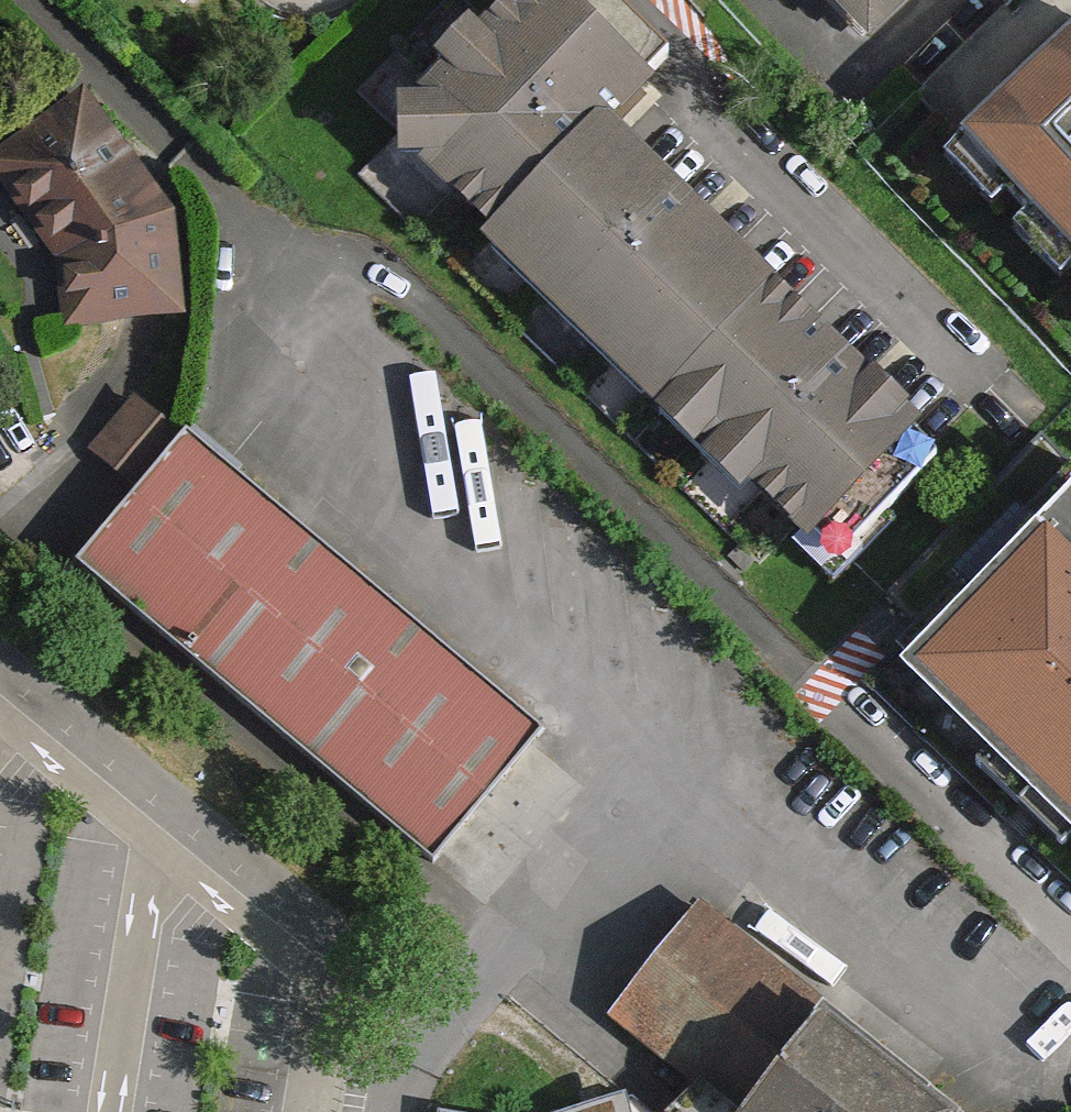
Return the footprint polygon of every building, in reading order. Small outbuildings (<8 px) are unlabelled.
[(357,93),(399,135),(357,177),(753,571),(795,528),(833,566),(932,467),(920,456),(597,133),(669,61),(618,10),(601,27),(573,0),(532,0),(531,2),(529,0),(449,0),(357,93)] [(618,10),(608,0),(573,0),(601,27),(618,10)] [(869,33),(904,0),(837,0),(869,33)] [(984,126),(963,146),(1070,257),(1070,42),(984,126)] [(168,218),(157,204),(140,203),(128,182),(138,176),(88,104),(6,159),(70,251),(74,312),(174,305),(168,218)] [(963,146),(948,162),(1070,289),(1070,257),(963,146)] [(140,203),(157,204),(138,176),(128,182),(140,203)] [(134,402),(93,451),(138,484),(179,434),(134,402)] [(250,709),(361,578),(182,430),(179,434),(138,484),(73,562),(250,709)] [(1023,520),(1039,536),(979,597),(963,581),(961,583),(904,641),(959,694),(949,704),(997,750),(1006,741),(1070,805),(1070,471),(1023,520)] [(979,597),(1039,536),(1023,520),(1025,518),(1016,509),(952,575),(961,583),(963,581),(979,597)] [(544,729),(361,578),(250,709),(432,861),(544,729)] [(1006,741),(997,750),(995,748),(976,768),(1061,852),(1070,842),(1070,805),(1006,741)] [(773,971),(698,909),(611,1015),(729,1111),(921,1111),(818,1031),(794,997),(780,978),(773,971)] [(7,1099),(10,1047),(0,1047),(0,1099),(7,1099)]
